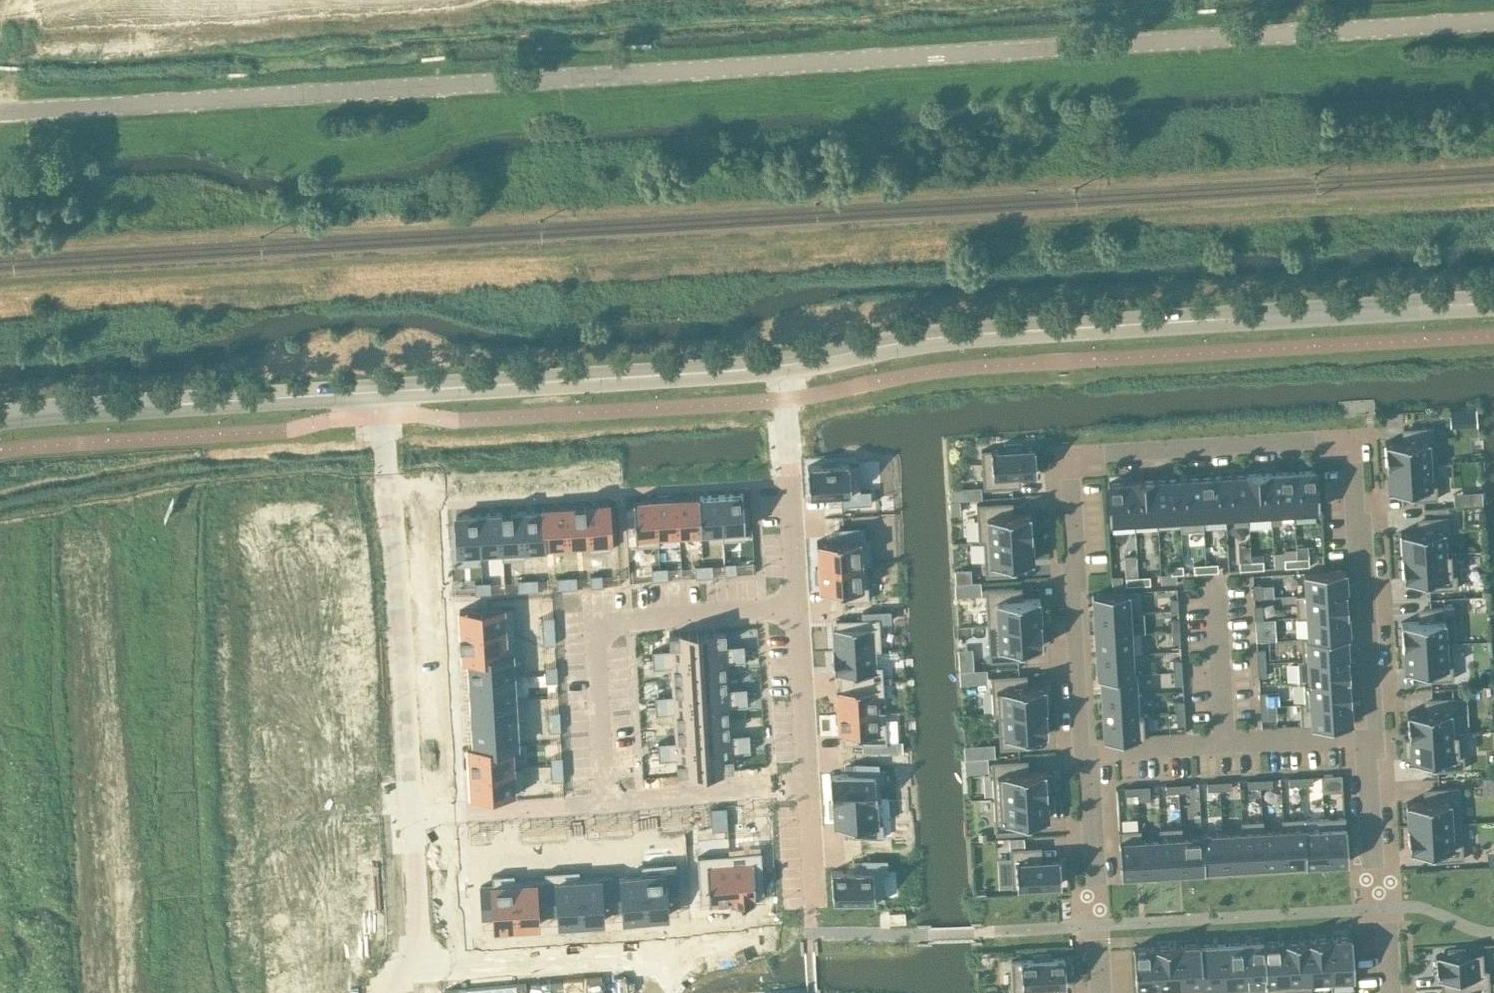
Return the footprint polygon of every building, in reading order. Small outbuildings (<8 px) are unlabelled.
[(1476,408),(1467,409),(1468,425),(1477,425),(1476,408)] [(1385,441),(1386,465),(1436,462),(1433,426),(1410,427),(1411,440),(1385,441)] [(1012,486),(1011,474),(1019,473),(1037,472),(1035,446),(981,450),(982,457),(984,488),(989,488),(1012,486)] [(823,464),(807,465),(810,494),(827,493),(841,492),(841,503),(842,505),(871,502),(871,489),(860,489),(859,462),(849,463),(837,464),(836,459),(822,460),(823,464)] [(1438,498),(1436,462),(1386,465),(1388,489),(1413,487),(1414,499),(1438,498)] [(1291,471),(1294,509),(1317,508),(1315,469),(1291,471)] [(1294,509),(1291,471),(1268,472),(1271,511),(1294,509)] [(1271,511),(1268,472),(1246,474),(1248,512),(1271,511)] [(1248,512),(1246,474),(1223,475),(1226,514),(1248,512)] [(1226,514),(1223,475),(1200,477),(1203,515),(1226,514)] [(1203,515),(1200,477),(1178,478),(1180,516),(1203,515)] [(1155,479),(1158,518),(1180,516),(1178,478),(1155,479)] [(1158,518),(1155,479),(1132,481),(1135,519),(1158,518)] [(1111,521),(1135,519),(1132,481),(1109,482),(1111,521)] [(963,487),(951,487),(952,499),(964,498),(963,487)] [(1471,491),(1454,492),(1454,504),(1472,503),(1471,491)] [(743,495),(720,496),(722,533),(722,543),(746,541),(745,532),(745,526),(749,526),(748,511),(744,512),(743,495)] [(700,497),(698,497),(699,497),(701,535),(702,535),(722,533),(720,496),(700,497)] [(698,497),(677,499),(679,536),(678,536),(679,541),(702,539),(702,535),(701,535),(699,497),(698,497)] [(677,499),(655,500),(658,537),(659,537),(678,536),(679,536),(677,499)] [(951,500),(950,500),(950,513),(961,513),(960,499),(951,500)] [(635,501),(633,501),(635,539),(636,548),(659,547),(659,537),(658,537),(655,500),(635,501)] [(574,505),(564,505),(567,542),(566,542),(566,547),(588,546),(589,546),(586,504),(585,504),(585,502),(584,502),(584,504),(575,504),(575,503),(574,503),(574,505)] [(1005,502),(977,503),(979,540),(1032,536),(1031,513),(1014,514),(1006,514),(1005,502)] [(596,503),(586,504),(589,546),(588,546),(588,551),(600,550),(611,549),(611,540),(609,503),(596,503)] [(564,505),(542,507),(542,509),(543,509),(545,544),(546,544),(566,542),(567,542),(564,505)] [(501,511),(500,511),(502,548),(501,548),(502,558),(525,556),(525,547),(524,547),(522,510),(512,511),(512,509),(511,509),(511,511),(502,511),(502,509),(501,509),(501,511)] [(542,509),(522,510),(524,547),(525,547),(546,546),(546,544),(545,544),(543,509),(542,509)] [(500,511),(479,512),(481,549),(482,549),(501,548),(502,548),(500,511)] [(476,513),(456,514),(458,551),(458,556),(479,554),(482,554),(482,549),(481,549),(479,512),(476,513)] [(1425,530),(1400,532),(1401,556),(1450,552),(1447,517),(1424,518),(1425,530)] [(840,539),(817,540),(818,565),(867,562),(867,563),(872,562),(870,537),(865,537),(865,525),(840,527),(840,539)] [(1032,536),(979,540),(979,541),(984,540),(986,575),(1009,574),(1009,562),(1016,561),(1034,560),(1032,536)] [(1429,586),(1429,589),(1458,588),(1456,552),(1450,552),(1401,556),(1403,578),(1421,577),(1429,577),(1429,586)] [(1297,557),(1285,558),(1285,566),(1297,565),(1297,557)] [(1309,557),(1297,557),(1297,565),(1309,565),(1309,557)] [(1263,559),(1251,560),(1252,568),(1264,568),(1263,559)] [(1239,561),(1240,569),(1252,568),(1251,560),(1239,561)] [(819,568),(815,568),(815,582),(819,582),(820,590),(843,589),(844,601),(869,599),(867,563),(867,562),(818,565),(819,568)] [(1218,562),(1206,563),(1206,571),(1218,570),(1218,562)] [(1206,563),(1194,564),(1194,572),(1206,571),(1206,563)] [(1183,564),(1171,565),(1171,573),(1176,573),(1183,572),(1184,572),(1183,564)] [(736,565),(724,566),(725,578),(737,577),(736,565)] [(1137,565),(1125,566),(1126,576),(1138,575),(1137,565)] [(704,567),(695,568),(696,580),(705,579),(704,567)] [(713,567),(704,567),(705,579),(713,579),(713,567)] [(668,569),(660,570),(660,582),(668,581),(668,569)] [(1304,571),(1306,594),(1347,591),(1345,569),(1304,571)] [(660,570),(652,570),(652,582),(660,582),(660,570)] [(601,573),(590,574),(591,586),(602,585),(603,585),(602,573),(601,573)] [(1171,573),(1161,574),(1162,583),(1177,582),(1176,573),(1171,573)] [(567,575),(557,576),(557,588),(567,587),(567,575)] [(577,575),(567,575),(567,587),(577,587),(577,575)] [(1121,575),(1111,576),(1112,592),(1122,591),(1121,575)] [(1138,575),(1126,576),(1126,585),(1138,584),(1138,575)] [(1150,575),(1138,575),(1138,584),(1150,583),(1150,575)] [(538,577),(528,578),(528,590),(538,589),(538,577)] [(528,578),(518,578),(518,590),(528,590),(528,578)] [(481,580),(475,581),(475,593),(482,592),(483,592),(483,580),(481,580)] [(490,580),(483,580),(483,592),(491,592),(490,580)] [(968,581),(955,582),(956,594),(968,594),(968,581)] [(972,581),(971,581),(972,595),(981,594),(981,581),(972,581)] [(1254,597),(1262,596),(1261,582),(1253,583),(1254,597)] [(1040,597),(1023,598),(1015,599),(1014,584),(986,588),(988,624),(1041,621),(1040,597)] [(1112,592),(1093,593),(1095,614),(1130,612),(1129,591),(1122,591),(1112,592)] [(1296,594),(1297,616),(1306,615),(1348,613),(1347,591),(1306,594),(1296,594)] [(1178,597),(1170,597),(1170,609),(1178,609),(1178,597)] [(1255,618),(1263,618),(1262,604),(1254,604),(1255,618)] [(483,607),(460,608),(461,633),(514,629),(513,605),(503,606),(503,605),(483,607)] [(1454,606),(1426,607),(1426,620),(1418,620),(1401,621),(1403,645),(1457,642),(1454,606)] [(837,629),(833,629),(834,651),(833,651),(833,653),(881,650),(880,623),(880,621),(892,620),(891,609),(863,610),(863,618),(836,620),(837,629)] [(1132,634),(1130,613),(1095,616),(1096,636),(1132,634)] [(1306,615),(1308,636),(1306,636),(1306,637),(1349,634),(1348,613),(1306,615)] [(554,615),(542,615),(543,628),(555,627),(554,615)] [(1171,618),(1172,630),(1180,629),(1179,617),(1171,618)] [(1264,632),(1263,618),(1255,618),(1256,632),(1264,632)] [(990,660),(1018,659),(1018,646),(1025,646),(1043,645),(1041,621),(988,624),(990,660)] [(555,627),(543,628),(544,643),(555,643),(555,627)] [(1180,641),(1180,629),(1172,630),(1172,642),(1180,641)] [(505,630),(461,633),(462,655),(512,652),(512,651),(506,651),(505,630)] [(715,634),(698,635),(699,659),(745,656),(744,646),(743,646),(743,647),(726,648),(726,645),(727,645),(727,644),(726,644),(725,634),(726,634),(716,634),(716,632),(715,632),(715,634)] [(654,652),(653,652),(653,661),(699,659),(698,635),(680,636),(680,634),(679,634),(679,636),(669,637),(669,638),(670,638),(671,652),(654,653),(654,652)] [(1133,654),(1132,634),(1096,636),(1097,656),(1133,654)] [(1306,637),(1301,637),(1302,648),(1302,658),(1298,659),(1348,656),(1347,635),(1348,635),(1349,635),(1349,634),(1306,637)] [(1429,667),(1430,680),(1453,678),(1454,678),(1452,653),(1452,643),(1457,643),(1457,642),(1403,645),(1404,669),(1421,668),(1429,667)] [(1257,648),(1258,662),(1266,662),(1265,648),(1257,648)] [(881,650),(833,653),(834,675),(840,675),(840,683),(883,680),(882,665),(890,665),(889,650),(881,650)] [(512,652),(468,655),(470,677),(513,675),(512,653),(512,652)] [(1136,674),(1134,674),(1133,654),(1097,656),(1099,677),(1136,674)] [(745,656),(699,659),(700,681),(728,680),(727,666),(744,664),(744,666),(745,666),(745,656)] [(1348,656),(1298,659),(1299,681),(1350,678),(1348,656)] [(1173,659),(1174,671),(1182,670),(1181,658),(1173,659)] [(699,659),(653,661),(654,671),(655,671),(655,670),(672,669),(673,683),(700,681),(699,659)] [(974,659),(959,660),(959,670),(974,669),(974,659)] [(1267,676),(1266,662),(1258,662),(1258,676),(1267,676)] [(557,664),(545,665),(545,673),(557,672),(557,664)] [(986,668),(974,669),(975,682),(987,681),(986,668)] [(1183,682),(1182,670),(1174,671),(1175,683),(1183,682)] [(557,672),(545,673),(546,681),(558,680),(557,672)] [(1020,687),(1019,674),(991,676),(992,687),(993,712),(1047,709),(1045,685),(1030,686),(1028,686),(1020,687)] [(1136,674),(1099,677),(1099,678),(1101,677),(1102,696),(1137,694),(1136,674)] [(513,675),(470,677),(471,700),(515,697),(513,675)] [(1350,678),(1299,681),(1299,682),(1304,682),(1305,701),(1300,702),(1300,703),(1310,702),(1351,700),(1350,678)] [(728,680),(700,681),(702,704),(747,701),(747,692),(746,692),(746,693),(729,694),(728,680)] [(840,691),(836,691),(838,714),(879,711),(878,695),(884,695),(883,680),(840,683),(840,691)] [(656,697),(655,697),(656,707),(702,704),(700,681),(673,683),(674,697),(656,698),(656,697)] [(1259,691),(1260,705),(1268,705),(1267,691),(1259,691)] [(1143,708),(1142,693),(1137,694),(1102,696),(1103,716),(1148,713),(1143,713),(1143,708)] [(1407,711),(1409,735),(1457,732),(1455,696),(1432,698),(1432,710),(1407,711)] [(515,697),(471,700),(472,722),(516,720),(515,697)] [(1176,700),(1177,712),(1185,711),(1184,699),(1176,700)] [(1310,702),(1300,703),(1302,725),(1311,725),(1352,722),(1351,700),(1310,702)] [(747,701),(702,704),(703,727),(731,725),(730,711),(747,710),(747,711),(748,711),(747,701)] [(702,704),(656,707),(657,716),(658,716),(657,715),(675,714),(676,728),(703,727),(702,704)] [(1269,719),(1268,705),(1260,705),(1261,719),(1269,719)] [(1023,734),(1031,734),(1048,733),(1047,709),(993,712),(993,713),(998,713),(998,716),(1000,748),(1024,746),(1023,734)] [(560,710),(548,710),(548,718),(560,718),(560,710)] [(879,711),(838,714),(839,738),(843,738),(844,746),(863,745),(864,753),(887,751),(887,741),(885,711),(879,711)] [(1185,723),(1185,711),(1177,712),(1177,724),(1185,723)] [(1148,713),(1103,716),(1104,738),(1149,735),(1148,713)] [(560,718),(548,718),(549,730),(561,730),(560,718)] [(516,720),(472,722),(474,744),(474,745),(511,743),(511,744),(517,744),(516,720)] [(731,725),(703,727),(704,750),(750,747),(750,737),(749,737),(749,738),(731,739),(731,725)] [(659,743),(658,743),(659,752),(704,750),(703,727),(676,728),(676,743),(659,744),(659,743)] [(1409,735),(1409,738),(1404,738),(1405,756),(1410,755),(1410,759),(1427,758),(1435,757),(1436,770),(1464,768),(1462,732),(1457,732),(1409,735)] [(474,744),(468,745),(469,768),(513,765),(511,744),(511,743),(474,745),(474,744)] [(979,743),(965,744),(965,758),(968,758),(976,757),(980,757),(979,743)] [(750,747),(704,750),(706,773),(723,772),(723,774),(724,774),(724,772),(734,771),(734,770),(733,770),(732,757),(750,756),(750,757),(751,757),(750,747)] [(704,750),(659,752),(659,762),(660,762),(660,761),(677,760),(678,763),(677,763),(677,764),(678,764),(678,774),(677,774),(677,775),(687,774),(688,777),(689,776),(689,775),(706,773),(704,750)] [(562,755),(550,756),(551,764),(563,763),(562,755)] [(965,758),(965,771),(977,770),(976,757),(968,758),(965,758)] [(980,757),(976,757),(977,770),(977,772),(987,771),(986,757),(980,757)] [(1020,764),(1020,759),(1016,760),(992,761),(994,797),(1047,794),(1047,791),(1052,791),(1051,774),(1046,774),(1046,770),(1029,771),(1021,772),(1020,764)] [(563,763),(551,764),(552,780),(564,779),(563,763)] [(855,776),(830,778),(832,803),(877,800),(877,801),(881,801),(879,763),(854,765),(855,776)] [(513,765),(469,768),(471,792),(496,791),(514,790),(524,789),(522,765),(513,765)] [(1333,774),(1322,775),(1322,782),(1334,782),(1333,774)] [(1301,776),(1301,784),(1313,783),(1313,775),(1301,776)] [(1301,784),(1301,776),(1289,777),(1289,785),(1301,784)] [(1249,787),(1261,786),(1260,778),(1248,779),(1249,787)] [(1272,778),(1260,778),(1261,786),(1273,786),(1272,778)] [(1219,781),(1220,789),(1232,788),(1231,780),(1219,781)] [(1220,789),(1219,781),(1207,782),(1208,790),(1220,789)] [(1178,783),(1166,784),(1167,792),(1179,791),(1178,783)] [(1178,783),(1179,791),(1191,791),(1190,783),(1178,783)] [(1150,793),(1149,785),(1137,786),(1138,794),(1150,793)] [(1126,794),(1138,794),(1137,786),(1125,786),(1126,794)] [(1408,825),(1430,824),(1457,823),(1461,822),(1459,786),(1454,786),(1431,788),(1432,800),(1424,801),(1406,802),(1408,825)] [(1024,819),(1031,819),(1049,818),(1047,794),(994,797),(995,817),(996,833),(1024,832),(1024,830),(1024,819)] [(833,805),(829,806),(830,820),(834,819),(834,828),(858,826),(859,838),(884,837),(883,823),(878,823),(877,801),(877,800),(832,803),(832,804),(833,804),(833,805)] [(768,807),(746,808),(747,828),(769,827),(768,807)] [(727,810),(711,811),(712,823),(728,822),(727,810)] [(706,811),(684,812),(685,832),(707,831),(706,811)] [(684,812),(662,813),(663,833),(685,832),(684,812)] [(629,815),(607,817),(609,837),(631,835),(629,815)] [(1348,861),(1345,816),(1324,817),(1327,863),(1348,861)] [(607,817),(585,818),(587,838),(609,837),(607,817)] [(1305,862),(1305,864),(1306,864),(1303,817),(1283,818),(1283,828),(1286,863),(1305,862)] [(1327,863),(1324,817),(1304,819),(1304,817),(1303,817),(1306,864),(1327,863)] [(565,819),(543,821),(544,840),(566,839),(565,819)] [(566,835),(576,834),(575,819),(566,820),(566,835)] [(584,819),(575,819),(576,834),(585,834),(584,819)] [(1245,865),(1265,864),(1263,829),(1262,819),(1242,820),(1245,865)] [(1222,831),(1224,867),(1245,865),(1242,820),(1241,820),(1242,830),(1222,831)] [(543,821),(521,822),(522,842),(544,840),(543,821)] [(728,822),(712,823),(713,833),(729,832),(728,822)] [(1434,848),(1435,860),(1464,858),(1461,822),(1457,823),(1430,824),(1408,825),(1409,849),(1427,848),(1434,848)] [(521,838),(520,823),(510,824),(511,838),(521,838)] [(492,824),(470,825),(471,845),(493,843),(492,824)] [(499,824),(495,824),(495,825),(495,842),(500,842),(511,841),(511,838),(510,824),(499,824)] [(1161,837),(1163,872),(1183,871),(1181,836),(1181,826),(1160,827),(1161,837)] [(1140,828),(1119,830),(1121,875),(1143,874),(1141,838),(1140,828)] [(1286,863),(1283,828),(1263,829),(1265,864),(1286,863)] [(1202,832),(1204,870),(1205,870),(1205,868),(1224,867),(1222,831),(1202,832)] [(1204,870),(1202,832),(1201,832),(1201,834),(1181,836),(1183,871),(1204,870)] [(1024,836),(1009,837),(1009,848),(1010,848),(1025,847),(1024,836)] [(1163,872),(1161,837),(1141,838),(1143,874),(1163,872)] [(610,855),(618,854),(618,838),(610,839),(610,855)] [(1034,859),(1034,846),(1033,846),(1025,847),(1010,848),(1012,886),(1026,885),(1026,890),(1048,888),(1048,884),(1061,883),(1059,857),(1042,858),(1034,859)] [(762,855),(730,857),(733,908),(757,907),(757,902),(765,901),(764,887),(774,887),(773,871),(764,872),(762,855)] [(730,857),(698,859),(701,905),(709,905),(709,909),(732,907),(732,908),(733,908),(730,857)] [(863,872),(832,874),(833,903),(849,902),(849,906),(863,905),(863,901),(875,901),(875,900),(885,900),(883,873),(888,872),(888,859),(863,860),(863,872)] [(676,862),(642,864),(642,874),(643,874),(646,917),(667,916),(666,904),(678,903),(676,862)] [(579,868),(545,870),(545,875),(546,875),(548,911),(559,910),(560,922),(581,921),(578,873),(579,873),(579,868)] [(579,873),(578,873),(581,921),(603,919),(602,908),(613,907),(611,876),(612,876),(612,871),(579,873)] [(493,883),(481,884),(483,915),(494,914),(495,926),(506,925),(516,925),(514,877),(514,872),(502,873),(492,873),(493,883)] [(612,876),(611,876),(613,907),(624,906),(624,918),(627,918),(646,917),(643,874),(642,874),(624,875),(622,875),(612,876)] [(514,877),(516,925),(538,923),(537,912),(548,911),(546,875),(545,875),(514,877)] [(905,911),(889,912),(890,923),(906,921),(905,911)] [(1352,936),(1329,937),(1332,983),(1354,982),(1352,936)] [(1310,989),(1312,989),(1311,979),(1331,978),(1331,983),(1332,983),(1329,937),(1307,938),(1310,989)] [(1307,938),(1286,940),(1289,990),(1310,989),(1307,938)] [(1280,991),(1289,990),(1286,940),(1264,941),(1267,992),(1280,991)] [(1267,992),(1264,941),(1263,941),(1243,942),(1246,992),(1267,992)] [(1245,992),(1246,992),(1243,942),(1221,944),(1224,989),(1245,988),(1245,992)] [(1178,944),(1181,992),(1203,992),(1200,943),(1178,944)] [(1221,944),(1200,945),(1200,943),(1203,992),(1203,986),(1223,985),(1223,989),(1224,989),(1221,944)] [(1159,992),(1181,992),(1178,944),(1156,945),(1159,992)] [(1156,945),(1134,947),(1136,992),(1159,992),(1156,945)] [(1442,988),(1490,985),(1489,969),(1479,969),(1478,952),(1466,953),(1466,948),(1448,949),(1448,954),(1436,955),(1437,979),(1441,979),(1442,988)] [(1049,984),(1066,983),(1065,957),(1051,958),(1051,953),(1034,954),(1034,959),(1011,960),(1013,992),(1041,992),(1041,984),(1049,984)]
